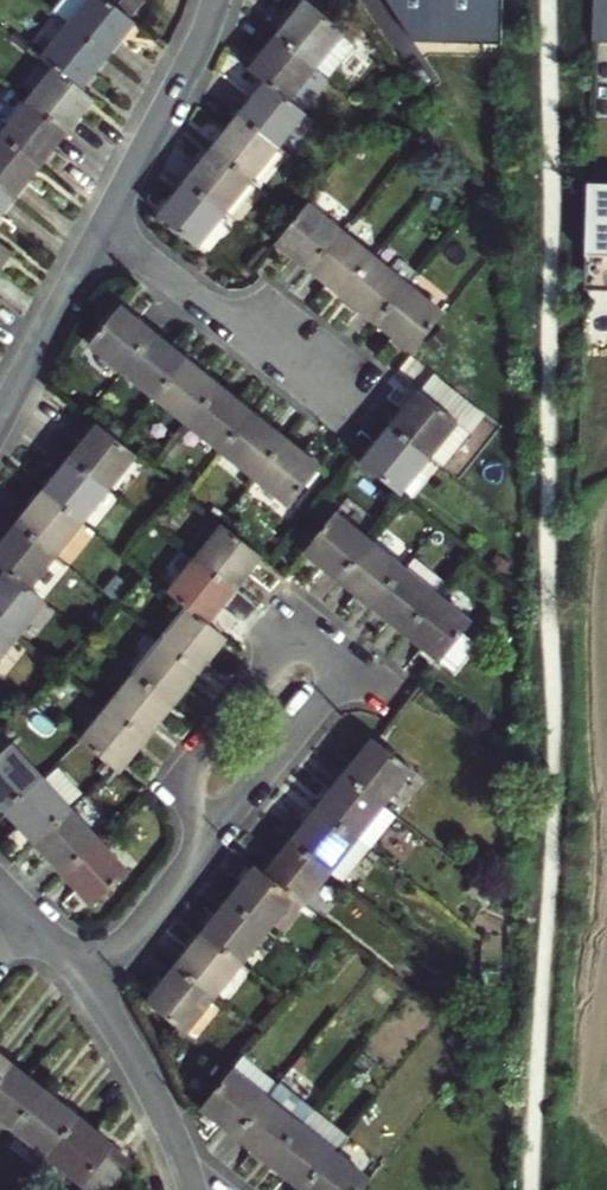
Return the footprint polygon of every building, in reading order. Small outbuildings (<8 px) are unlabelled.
[(68,24),(107,55),(135,20),(109,0),(87,0),(68,24)] [(276,35),(314,66),(328,77),(354,45),(340,34),(343,29),(308,0),(304,0),(276,35)] [(589,41),(606,42),(606,0),(591,0),(589,41)] [(107,55),(68,24),(40,58),(54,70),(80,89),(107,55)] [(265,82),(288,98),(314,66),(276,35),(249,68),(265,82)] [(80,89),(54,70),(28,102),(67,133),(93,100),(80,89)] [(305,113),(288,98),(265,82),(239,114),(278,146),(305,113)] [(398,94),(394,107),(412,112),(416,99),(398,94)] [(67,133),(28,102),(2,135),(40,165),(67,133)] [(251,180),(278,146),(239,114),(211,148),(251,180)] [(13,199),(40,165),(2,135),(0,137),(0,189),(13,199)] [(251,180),(211,148),(184,181),(224,214),(251,180)] [(224,214),(184,181),(158,214),(198,246),(224,214)] [(588,181),(586,288),(606,289),(606,182),(588,181)] [(13,199),(0,189),(0,215),(13,199)] [(296,216),(277,241),(309,268),(340,230),(307,203),(296,216)] [(340,230),(309,268),(343,295),(374,256),(340,230)] [(0,244),(0,266),(11,252),(0,244)] [(374,256),(343,295),(376,321),(407,282),(374,256)] [(407,282),(376,321),(412,351),(443,311),(407,282)] [(122,370),(153,332),(119,305),(88,343),(122,370)] [(122,370),(156,397),(186,359),(153,332),(122,370)] [(189,423),(219,385),(186,359),(156,397),(189,423)] [(189,423),(221,449),(252,412),(219,385),(189,423)] [(404,408),(390,426),(429,456),(431,453),(444,464),(470,432),(419,389),(413,396),(404,408)] [(397,403),(404,408),(413,396),(407,391),(397,403)] [(255,476),(285,438),(252,412),(221,449),(255,476)] [(110,488),(137,454),(121,440),(98,423),(71,457),(110,488)] [(400,492),(429,456),(390,426),(361,462),(400,492)] [(321,467),(285,438),(255,476),(291,504),(321,467)] [(44,490),(83,521),(110,488),(71,457),(44,490)] [(55,555),(83,521),(44,490),(16,524),(55,555)] [(304,551),(340,579),(371,540),(335,512),(304,551)] [(29,588),(55,555),(16,524),(0,544),(0,566),(6,571),(29,588)] [(235,589),(262,556),(223,524),(196,557),(235,589)] [(373,606),(405,566),(371,540),(340,579),(373,606)] [(373,606),(406,632),(437,593),(445,583),(413,556),(405,566),(373,606)] [(235,589),(196,557),(168,590),(189,606),(208,621),(235,589)] [(29,588),(6,571),(0,578),(0,620),(19,635),(45,602),(29,588)] [(437,593),(406,632),(454,671),(478,642),(463,632),(472,621),(437,593)] [(227,638),(208,621),(189,606),(161,640),(201,671),(227,638)] [(0,620),(0,658),(19,635),(0,620)] [(201,671),(161,640),(134,673),(173,705),(201,671)] [(173,705),(134,673),(107,706),(146,738),(173,705)] [(482,706),(468,695),(457,710),(470,720),(482,706)] [(107,706),(80,740),(113,768),(119,772),(146,738),(107,706)] [(372,737),(344,772),(383,804),(412,768),(372,737)] [(0,745),(0,804),(4,809),(41,775),(11,743),(4,749),(0,745)] [(356,838),(383,804),(344,772),(317,806),(356,838)] [(33,841),(70,807),(41,775),(4,809),(33,841)] [(370,848),(396,814),(383,804),(356,838),(370,848)] [(329,871),(356,838),(317,806),(290,840),(329,871)] [(33,841),(62,873),(100,839),(70,807),(33,841)] [(130,873),(100,839),(62,873),(92,906),(130,873)] [(329,871),(290,840),(263,874),(292,898),(302,906),(329,871)] [(266,930),(292,898),(263,874),(253,867),(227,899),(266,930)] [(200,933),(239,964),(266,930),(227,899),(200,933)] [(213,997),(239,964),(200,933),(174,966),(213,997)] [(213,997),(174,966),(146,1000),(185,1032),(213,997)] [(11,1063),(0,1054),(0,1077),(11,1063)] [(44,1089),(11,1063),(0,1077),(0,1118),(13,1128),(44,1089)] [(236,1135),(266,1096),(231,1068),(200,1107),(236,1135)] [(279,1082),(266,1096),(236,1135),(269,1161),(312,1108),(279,1082)] [(13,1128),(46,1155),(78,1116),(44,1089),(13,1128)] [(312,1108),(269,1161),(302,1188),(333,1149),(346,1132),(314,1106),(312,1108)] [(78,1116),(46,1155),(81,1183),(76,1189),(108,1189),(132,1160),(78,1116)] [(302,1188),(305,1189),(360,1189),(369,1178),(333,1149),(302,1188)]
